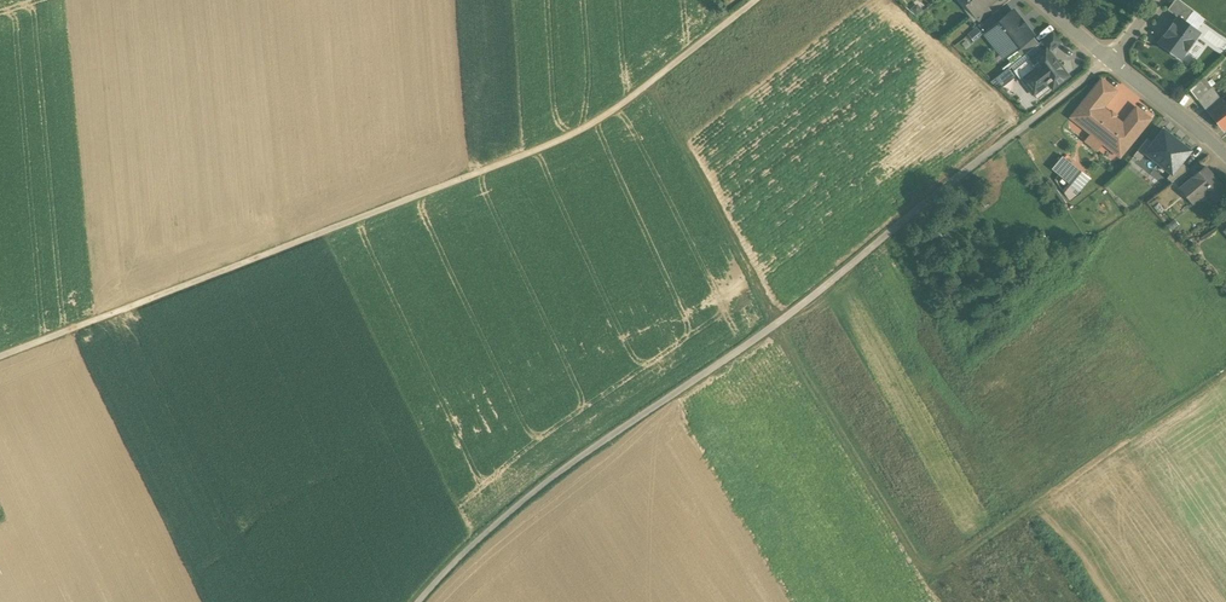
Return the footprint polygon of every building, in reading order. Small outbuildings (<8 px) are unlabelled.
[(976,13),(977,14),(986,6),(994,0),(966,0),(976,13)] [(1185,22),(1193,11),(1178,0),(1176,0),(1168,10),(1179,18),(1185,22)] [(986,6),(977,14),(976,13),(973,15),(979,22),(991,12),(986,6)] [(997,11),(980,24),(986,32),(1003,18),(997,11)] [(1003,18),(986,32),(988,35),(988,38),(993,45),(996,45),(1001,51),(1010,44),(1015,51),(1033,37),(1031,35),(1032,33),(1028,28),(1026,28),(1025,27),(1024,28),(1019,22),(1020,20),(1019,19),(1019,17),(1016,13),(1014,12),(1012,11),(1003,18)] [(1179,18),(1160,43),(1181,58),(1186,51),(1188,53),(1196,43),(1193,41),(1199,33),(1185,22),(1179,18)] [(1053,31),(1041,41),(1049,52),(1061,42),(1053,31)] [(1043,49),(1031,59),(1038,69),(1023,80),(1033,94),(1051,80),(1055,85),(1065,77),(1059,71),(1062,69),(1053,57),(1051,59),(1043,49)] [(1018,72),(1012,65),(1007,68),(1013,76),(1014,76),(1015,77),(1016,77),(1017,76),(1018,75),(1018,74),(1018,72)] [(1204,77),(1190,90),(1197,100),(1212,88),(1204,77)] [(1101,80),(1071,117),(1120,157),(1150,119),(1136,108),(1123,125),(1102,108),(1115,91),(1101,80)] [(1212,88),(1197,100),(1206,111),(1209,108),(1221,99),(1212,88)] [(1221,99),(1209,108),(1213,113),(1224,104),(1221,99)] [(1211,114),(1224,129),(1225,127),(1225,102),(1224,104),(1213,113),(1211,114)] [(1146,153),(1159,163),(1177,141),(1164,131),(1153,145),(1146,153)] [(1146,153),(1153,145),(1147,140),(1134,156),(1140,161),(1146,153)] [(1190,151),(1177,141),(1159,163),(1172,174),(1181,162),(1190,151)] [(1055,169),(1081,191),(1090,180),(1064,158),(1055,169)] [(1190,169),(1181,162),(1172,174),(1168,179),(1172,182),(1190,169)] [(1205,167),(1180,189),(1193,205),(1206,193),(1215,203),(1225,193),(1225,191),(1205,167)] [(1042,236),(1034,241),(1039,249),(1047,244),(1042,236)]
